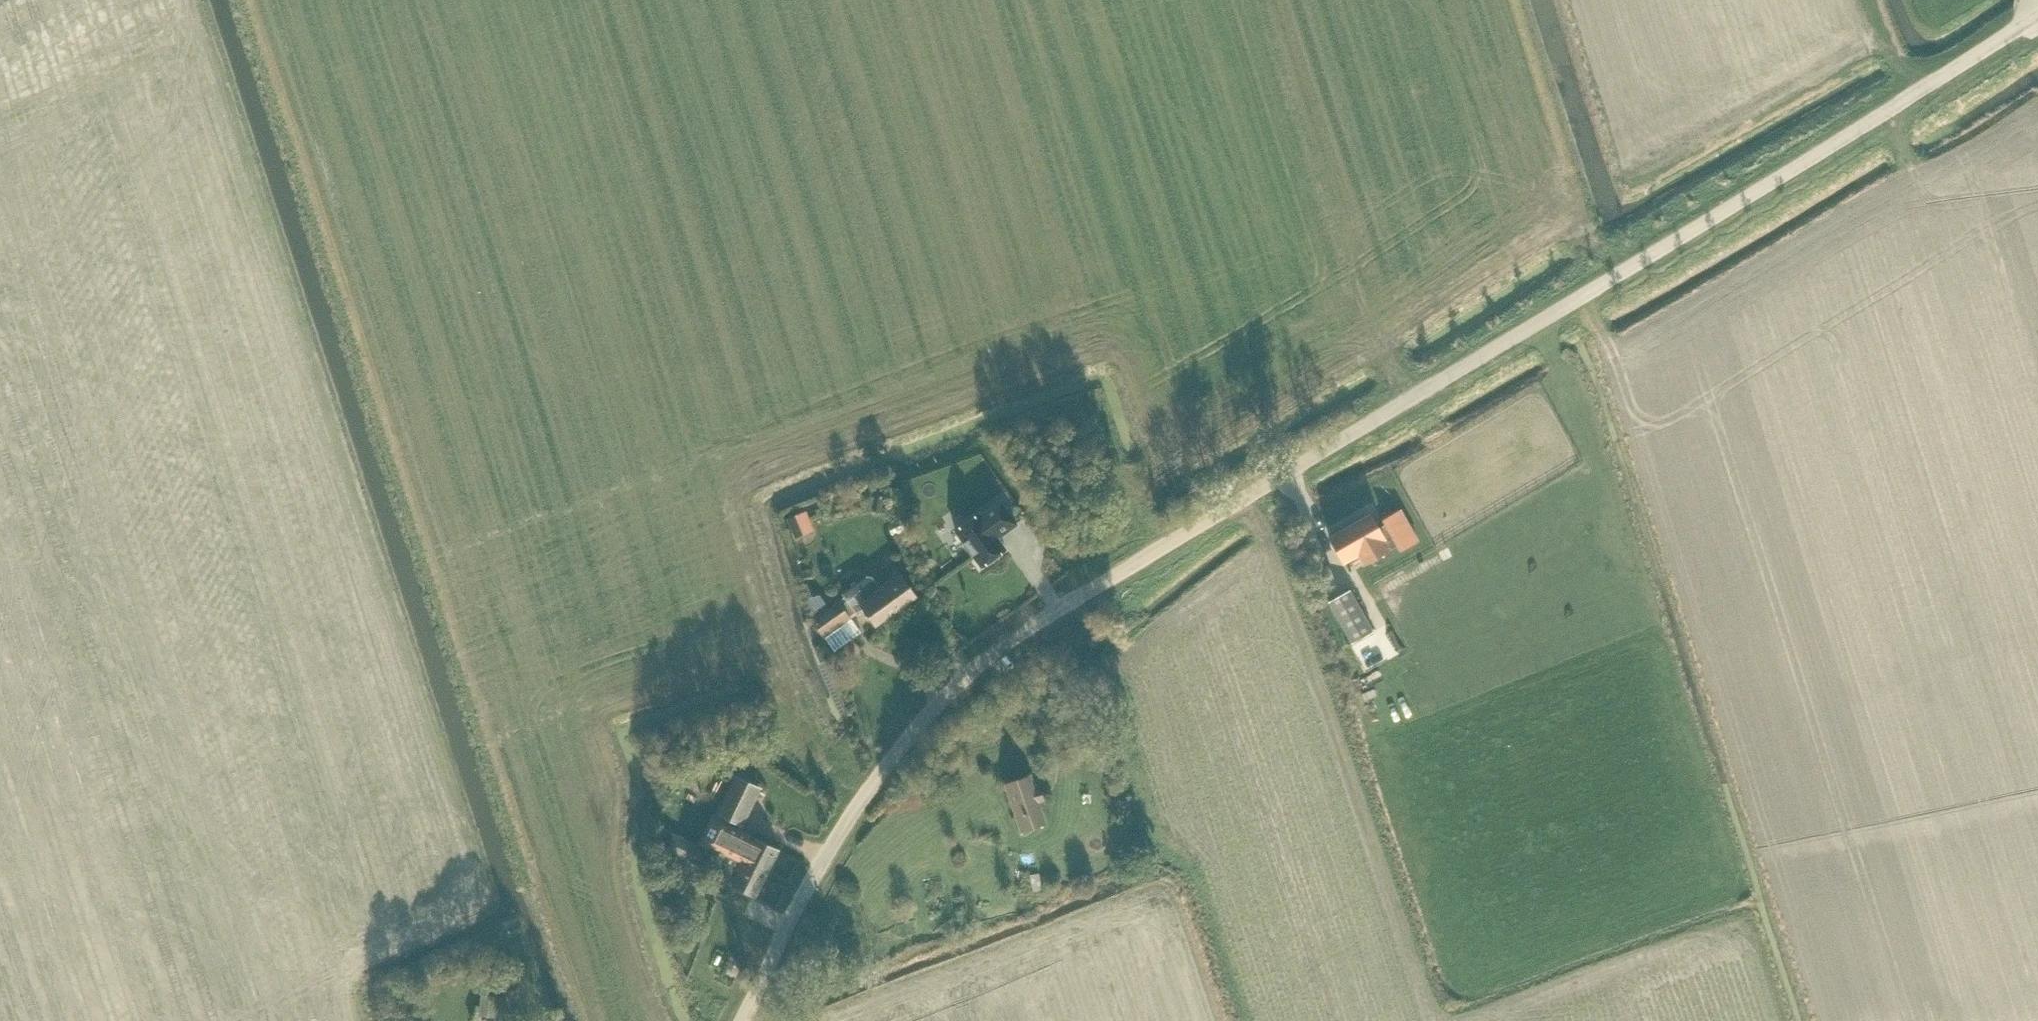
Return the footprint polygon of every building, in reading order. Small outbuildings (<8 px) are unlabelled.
[(981,567),(1005,549),(997,537),(1016,524),(999,501),(980,515),(979,513),(955,531),(981,567)] [(1343,563),(1356,555),(1363,566),(1390,551),(1390,550),(1396,546),(1400,552),(1419,541),(1400,509),(1381,520),(1384,525),(1378,529),(1370,515),(1329,538),(1343,563)] [(808,533),(813,531),(812,527),(805,511),(786,519),(795,539),(808,533)] [(798,580),(812,575),(809,568),(801,571),(796,573),(798,580)] [(915,595),(898,572),(878,587),(871,577),(866,576),(842,594),(844,597),(839,601),(838,600),(810,620),(833,652),(850,640),(841,627),(852,620),(851,618),(863,610),(874,625),(915,595)] [(1328,602),(1351,644),(1373,632),(1350,590),(1328,602)] [(736,775),(717,814),(743,826),(761,787),(736,775)] [(1045,823),(1028,775),(1005,784),(1021,831),(1045,823)] [(722,831),(713,849),(726,855),(739,861),(766,874),(778,851),(754,839),(749,850),(747,849),(747,847),(733,840),(734,838),(722,831)] [(700,844),(674,834),(666,853),(692,863),(700,844)] [(718,872),(722,863),(726,865),(721,877),(733,883),(732,887),(755,898),(766,874),(739,861),(726,855),(713,849),(705,866),(718,872)] [(507,1006),(499,1009),(503,1020),(512,1020),(507,1006)]
